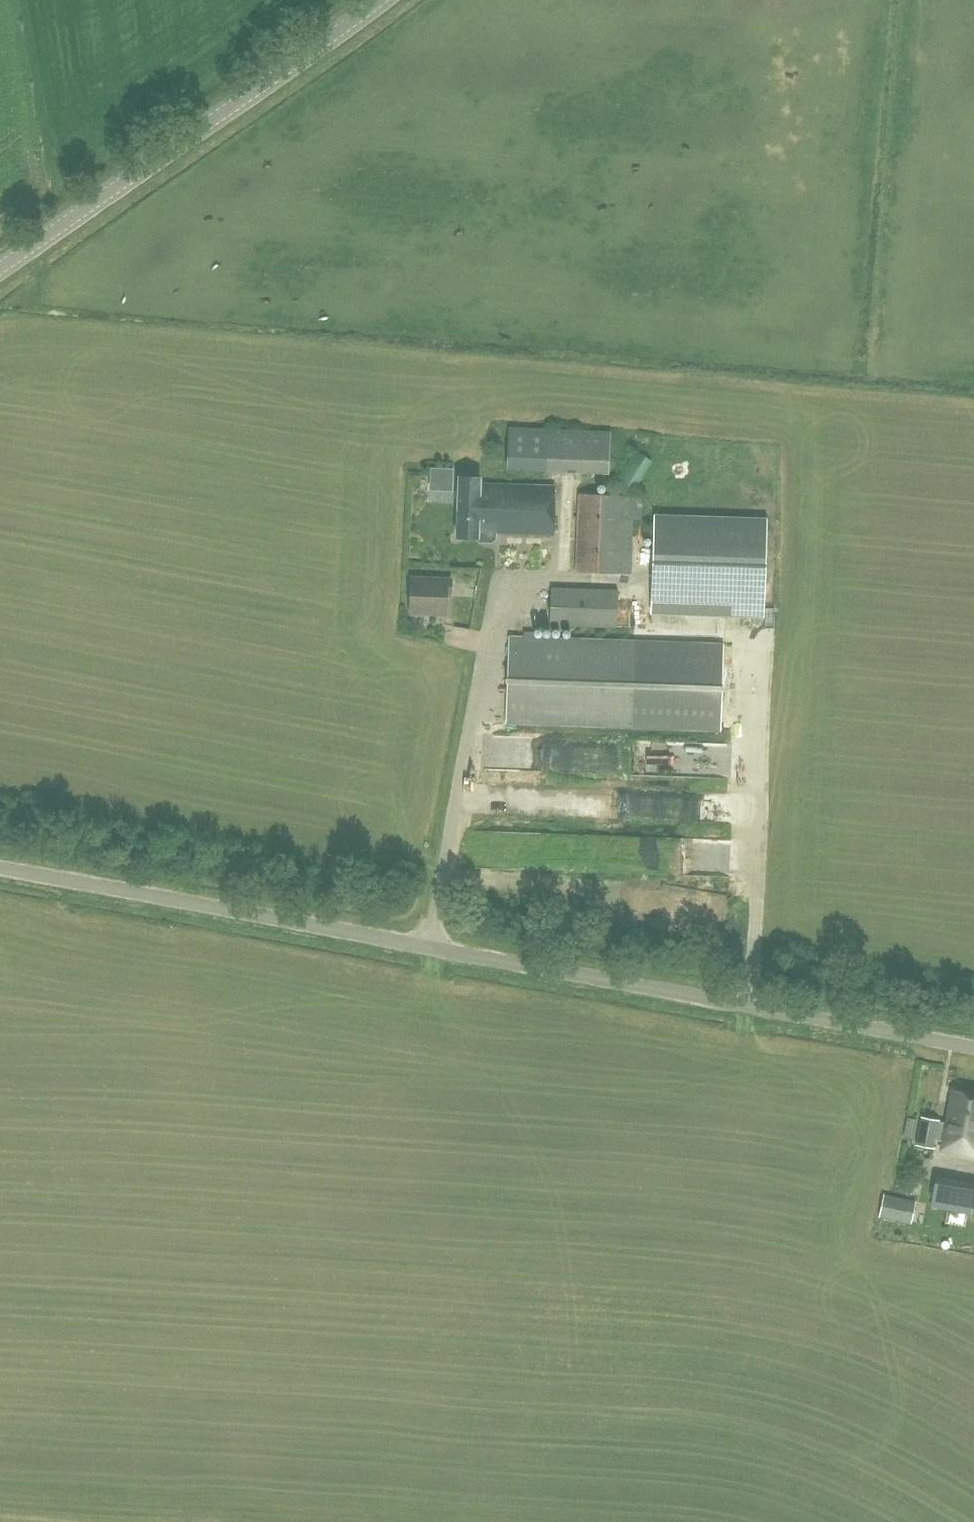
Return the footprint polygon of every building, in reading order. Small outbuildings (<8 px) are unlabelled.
[(509,466),(611,464),(611,430),(525,431),(525,444),(509,445),(509,466)] [(434,505),(455,505),(456,464),(435,464),(434,505)] [(460,474),(457,535),(478,536),(478,530),(553,533),(555,485),(480,482),(480,475),(460,474)] [(634,495),(632,495),(577,493),(576,570),(632,572),(634,495)] [(725,612),(764,613),(767,519),(655,516),(653,591),(652,610),(725,612)] [(410,613),(446,614),(447,580),(411,579),(410,613)] [(570,626),(569,639),(510,637),(507,723),(721,729),(725,612),(652,610),(653,591),(548,588),(547,625),(570,626)] [(537,770),(630,773),(631,740),(538,737),(537,770)] [(720,749),(696,748),(695,776),(720,776),(720,749)] [(738,837),(537,830),(536,870),(737,877),(738,837)] [(705,893),(707,920),(731,918),(730,891),(705,893)] [(973,1156),(973,1094),(953,1090),(946,1122),(921,1117),(915,1145),(933,1148),(936,1130),(944,1132),(941,1150),(973,1156)] [(914,1200),(883,1195),(880,1216),(910,1222),(914,1200)]
